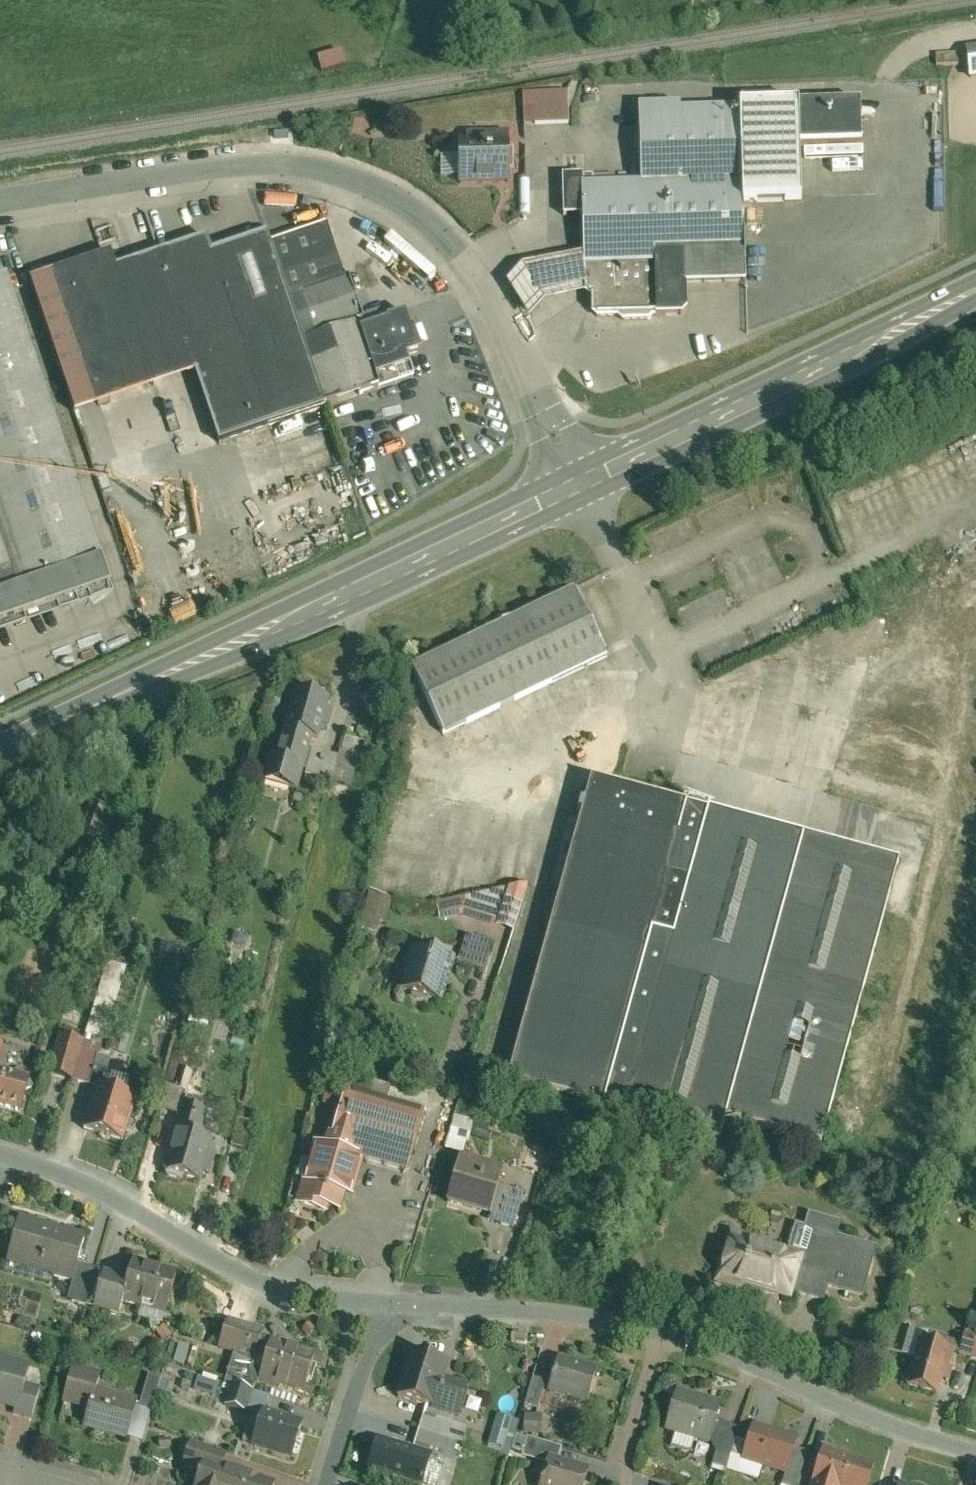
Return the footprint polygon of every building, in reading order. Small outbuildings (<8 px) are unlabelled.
[(327,71),(352,64),(347,49),(323,56),(327,71)] [(962,53),(936,54),(936,58),(937,66),(953,65),(962,65),(962,53)] [(537,94),(537,125),(571,125),(570,94),(537,94)] [(869,102),(637,107),(638,185),(586,187),(586,215),(588,288),(594,295),(599,295),(600,313),(605,318),(620,318),(626,323),(653,323),(658,317),(688,316),(693,311),(693,287),(751,286),(749,203),(811,201),(809,145),(870,144),(869,102)] [(462,178),(462,187),(513,186),(512,137),(470,137),(470,143),(461,144),(462,160),(442,160),(443,178),(462,178)] [(561,216),(586,215),(586,187),(586,179),(560,179),(561,216)] [(330,227),(275,245),(330,409),(385,391),(381,380),(365,332),(362,323),(367,321),(354,281),(349,283),(330,227)] [(117,254),(30,283),(75,416),(200,374),(224,445),(330,409),(275,245),(272,237),(218,254),(212,239),(122,269),(117,254)] [(407,243),(401,250),(444,287),(450,280),(407,243)] [(0,278),(0,623),(112,586),(9,275),(0,278)] [(395,322),(365,332),(381,380),(417,368),(414,359),(430,354),(421,328),(417,329),(412,314),(394,320),(395,322)] [(448,732),(611,655),(579,588),(416,665),(448,732)] [(837,663),(850,667),(857,639),(824,631),(816,667),(835,672),(837,663)] [(906,696),(907,680),(869,677),(867,693),(906,696)] [(333,698),(297,688),(278,758),(269,755),(260,786),(299,797),(305,777),(313,748),(316,736),(322,738),(325,725),(331,726),(336,709),(330,708),(333,698)] [(899,718),(902,702),(865,696),(860,726),(943,740),(946,726),(899,718)] [(842,759),(888,770),(892,753),(891,753),(896,736),(859,727),(855,743),(846,741),(842,759)] [(342,756),(313,748),(305,777),(334,785),(335,779),(342,756)] [(342,756),(335,779),(354,785),(363,753),(344,748),(342,756)] [(891,775),(928,787),(933,771),(897,759),(891,775)] [(900,864),(594,780),(511,1080),(698,1132),(722,1139),(727,1121),(822,1147),(900,864)] [(499,927),(517,933),(533,882),(446,901),(441,918),(466,912),(501,923),(499,927)] [(367,929),(381,930),(382,922),(393,923),(396,896),(371,893),(367,929)] [(224,943),(238,946),(242,926),(233,923),(222,921),(217,941),(224,943)] [(498,943),(470,934),(461,961),(489,970),(498,943)] [(460,959),(413,945),(407,962),(410,963),(402,991),(443,1003),(452,975),(455,976),(460,959)] [(119,1007),(131,966),(118,962),(107,1003),(119,1007)] [(101,1055),(104,1046),(65,1034),(53,1072),(93,1084),(101,1055)] [(25,1113),(35,1078),(2,1069),(9,1044),(0,1041),(0,1106),(25,1113)] [(177,1050),(167,1085),(178,1088),(183,1069),(193,1072),(195,1066),(185,1063),(188,1053),(177,1050)] [(112,1059),(101,1055),(93,1084),(100,1087),(103,1088),(112,1059)] [(183,1069),(178,1088),(189,1091),(194,1073),(193,1072),(183,1069)] [(326,1145),(366,1157),(410,1171),(428,1114),(387,1101),(389,1096),(372,1091),(350,1083),(334,1134),(330,1133),(326,1145)] [(185,1106),(188,1096),(189,1091),(178,1088),(167,1085),(160,1109),(182,1115),(185,1106)] [(126,1142),(139,1098),(103,1088),(100,1087),(87,1130),(126,1142)] [(185,1106),(206,1112),(209,1102),(188,1096),(185,1106)] [(182,1115),(167,1172),(203,1182),(205,1174),(212,1176),(218,1154),(211,1152),(215,1140),(202,1136),(208,1112),(206,1112),(185,1106),(182,1115)] [(451,1146),(474,1152),(480,1123),(457,1118),(451,1146)] [(247,1149),(254,1123),(238,1119),(231,1145),(247,1149)] [(529,1138),(520,1166),(540,1172),(549,1144),(529,1138)] [(326,1145),(316,1142),(297,1203),(308,1206),(306,1212),(320,1216),(322,1211),(331,1213),(333,1208),(344,1212),(350,1195),(354,1196),(366,1157),(326,1145)] [(462,1158),(448,1205),(491,1219),(502,1185),(506,1171),(462,1158)] [(527,1193),(502,1185),(491,1219),(516,1226),(527,1193)] [(844,1222),(812,1213),(808,1226),(807,1229),(816,1232),(798,1293),(829,1302),(833,1287),(866,1297),(880,1248),(840,1236),(844,1222)] [(90,1235),(22,1217),(10,1262),(77,1281),(82,1264),(90,1235)] [(798,1293),(816,1232),(807,1229),(808,1226),(799,1223),(790,1254),(750,1243),(752,1235),(731,1229),(715,1285),(744,1294),(746,1288),(796,1303),(798,1293)] [(130,1278),(124,1300),(168,1313),(180,1271),(164,1267),(163,1271),(148,1267),(149,1263),(136,1259),(130,1278)] [(102,1269),(82,1264),(77,1281),(71,1302),(91,1308),(102,1269)] [(130,1278),(106,1272),(97,1305),(121,1312),(124,1300),(130,1278)] [(268,1329),(231,1317),(221,1346),(238,1352),(266,1361),(274,1339),(266,1336),(268,1329)] [(174,1323),(160,1332),(167,1342),(181,1333),(174,1323)] [(922,1340),(960,1350),(963,1351),(965,1342),(913,1326),(906,1353),(917,1356),(922,1340)] [(965,1342),(963,1351),(962,1355),(975,1359),(975,1334),(968,1332),(965,1342)] [(266,1361),(260,1381),(285,1390),(286,1386),(308,1394),(321,1355),(274,1339),(266,1361)] [(960,1350),(922,1340),(917,1356),(909,1385),(939,1394),(943,1381),(950,1383),(960,1350)] [(266,1361),(238,1352),(229,1379),(257,1389),(260,1381),(266,1361)] [(453,1365),(413,1353),(399,1398),(462,1417),(472,1385),(449,1378),(453,1365)] [(0,1354),(0,1405),(19,1411),(28,1382),(33,1364),(0,1354)] [(600,1365),(561,1354),(552,1383),(549,1391),(553,1392),(588,1403),(600,1365)] [(129,1442),(141,1400),(100,1389),(105,1372),(77,1364),(65,1404),(91,1412),(86,1429),(129,1442)] [(230,1381),(201,1371),(191,1400),(221,1410),(230,1381)] [(175,1382),(153,1375),(142,1407),(164,1415),(175,1382)] [(549,1391),(552,1383),(538,1378),(529,1405),(547,1410),(553,1392),(549,1391)] [(44,1387),(28,1382),(19,1411),(18,1415),(35,1419),(44,1387)] [(257,1392),(236,1385),(229,1405),(250,1413),(252,1407),(257,1392)] [(713,1444),(722,1418),(727,1400),(681,1385),(667,1429),(713,1444)] [(257,1392),(252,1407),(266,1411),(267,1408),(270,1409),(274,1398),(257,1392)] [(270,1409),(267,1408),(266,1411),(255,1446),(293,1459),(306,1422),(270,1409)] [(545,1415),(527,1414),(526,1433),(545,1434),(545,1415)] [(519,1426),(497,1418),(491,1434),(514,1442),(519,1426)] [(734,1454),(743,1428),(725,1422),(713,1457),(732,1462),(734,1454)] [(472,1427),(457,1423),(455,1431),(470,1435),(472,1427)] [(802,1437),(757,1423),(754,1432),(746,1458),(745,1461),(788,1475),(790,1475),(799,1447),(802,1437)] [(746,1458),(754,1432),(743,1428),(734,1454),(746,1458)] [(372,1468),(423,1484),(434,1454),(382,1437),(372,1468)] [(552,1455),(562,1459),(565,1449),(533,1439),(527,1456),(549,1463),(552,1455)] [(278,1483),(227,1465),(231,1455),(194,1441),(186,1466),(202,1472),(197,1484),(277,1484),(278,1483)] [(826,1446),(814,1482),(818,1483),(817,1484),(868,1484),(876,1462),(826,1446)] [(799,1447),(790,1475),(788,1475),(785,1483),(790,1484),(801,1484),(812,1451),(799,1447)] [(552,1455),(549,1463),(542,1484),(587,1484),(593,1469),(562,1459),(552,1455)]
